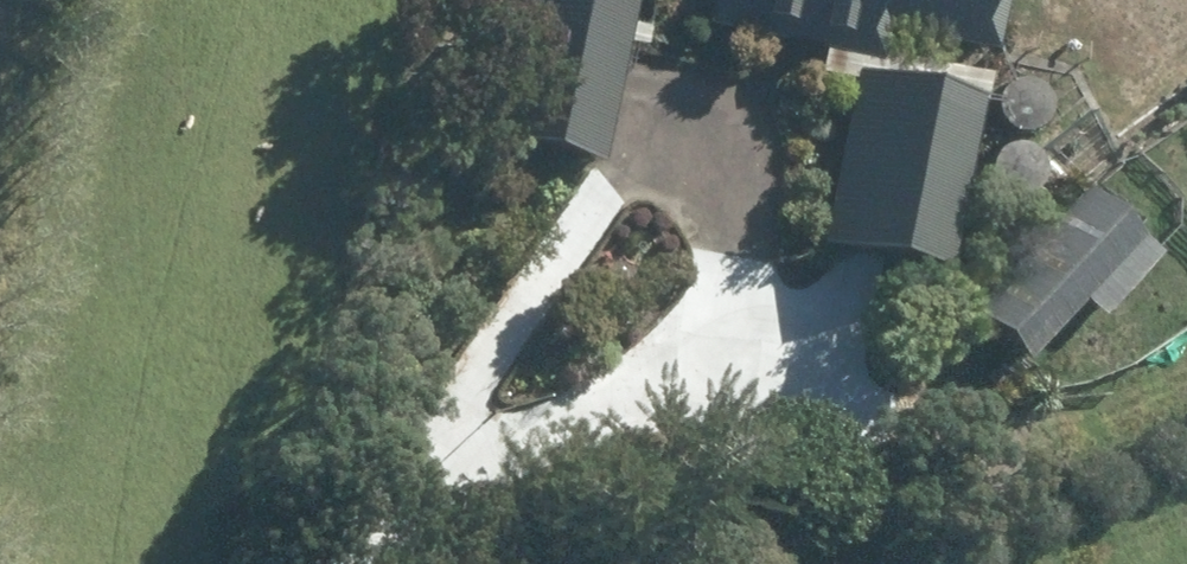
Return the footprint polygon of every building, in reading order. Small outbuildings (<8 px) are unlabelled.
[(486,146),(606,171),(643,0),(516,0),(486,146)] [(712,30),(875,63),(881,35),(1003,60),(1015,0),(714,0),(718,1),(712,30)] [(1054,121),(1059,114),(1062,105),(1063,95),(1061,86),(1056,78),(1048,72),(1038,68),(1027,67),(1017,71),(1008,77),(1002,86),(1000,97),(1001,108),(1006,118),(1014,125),(1024,129),(1035,130),(1046,127),(1054,121)] [(862,82),(825,257),(951,284),(988,111),(862,82)] [(1044,188),(1049,180),(1052,171),(1053,162),(1051,153),(1046,145),(1038,139),(1028,134),(1017,134),(1007,137),(998,144),(992,153),(990,164),(991,175),(996,184),(1004,192),(1014,196),(1025,197),(1036,193),(1044,188)] [(1093,197),(974,317),(1028,371),(1086,311),(1103,327),(1163,265),(1093,197)]
